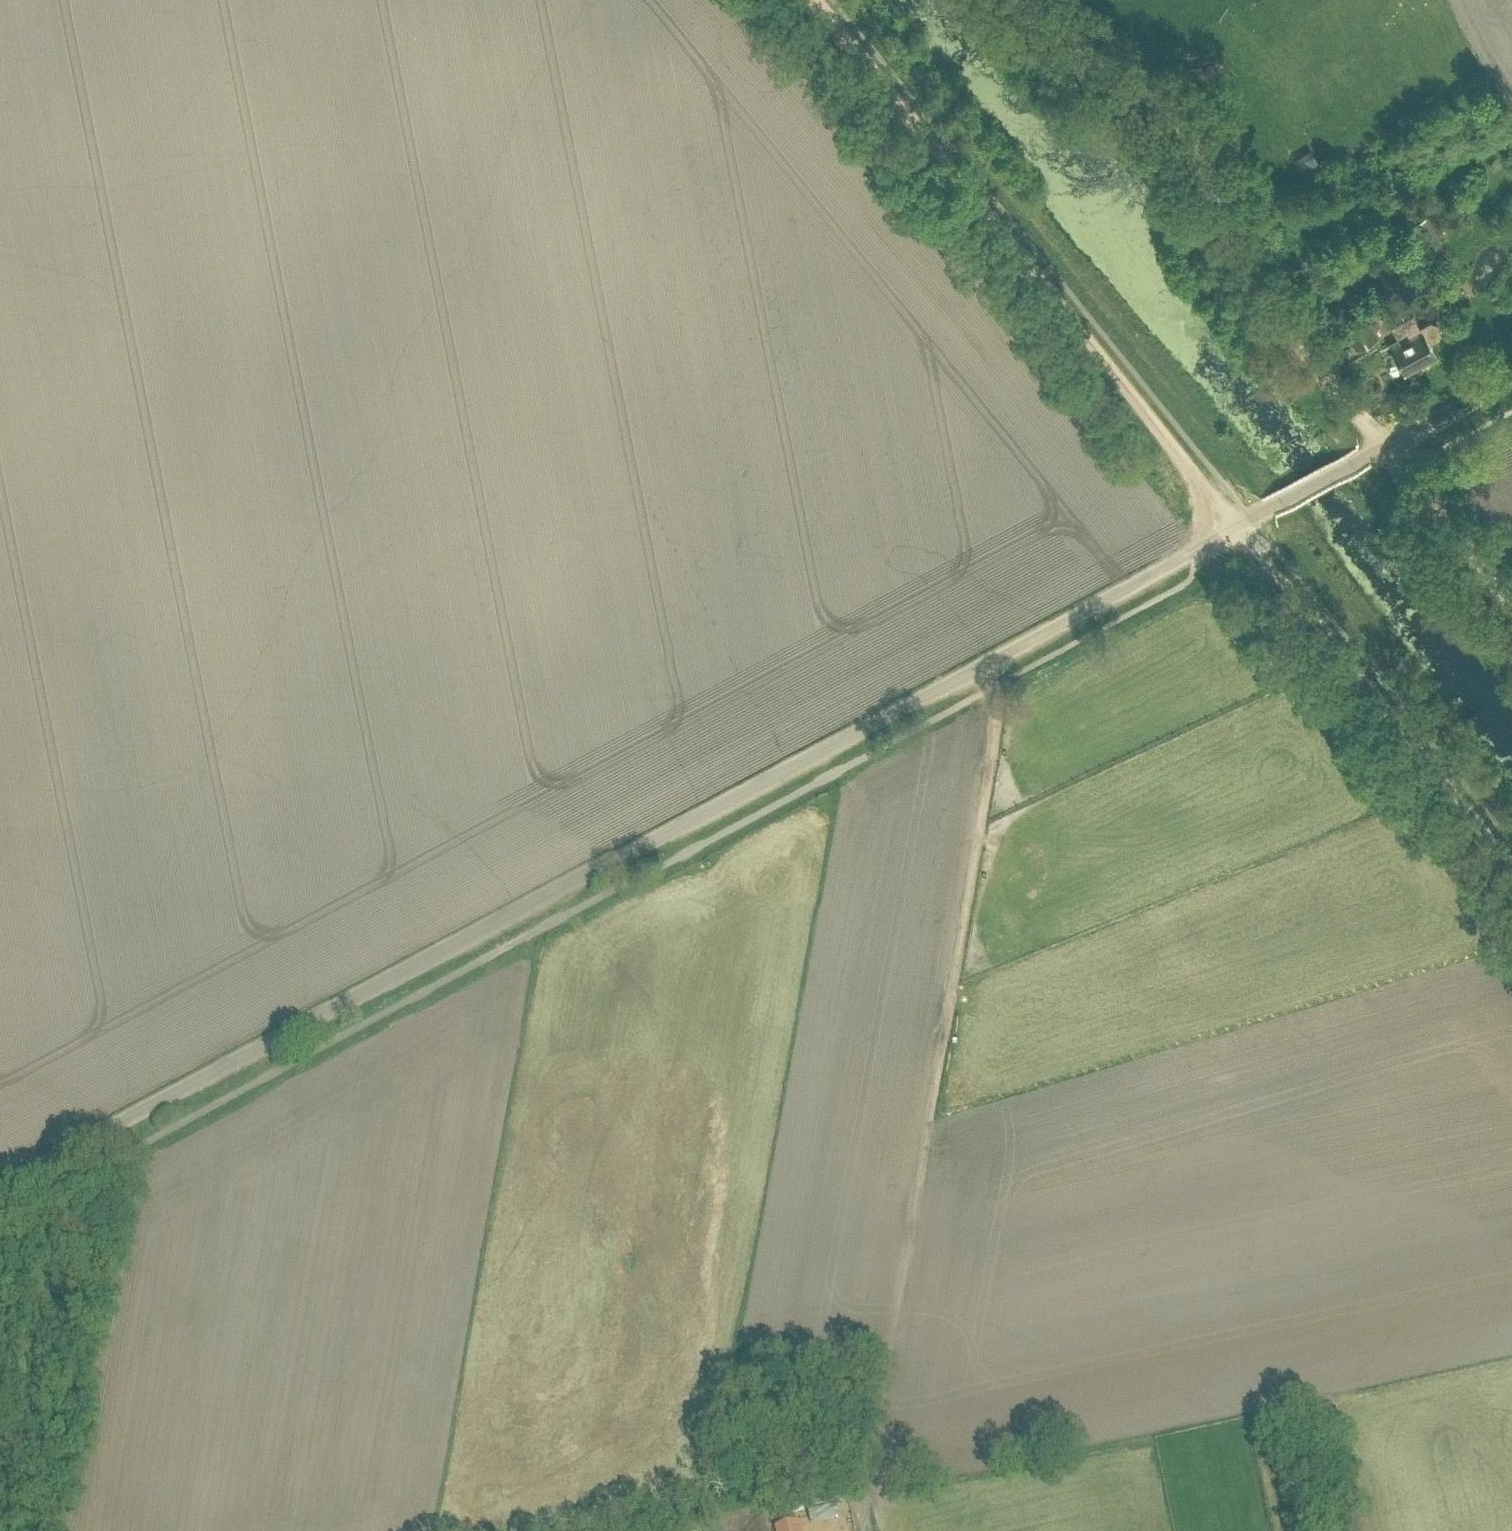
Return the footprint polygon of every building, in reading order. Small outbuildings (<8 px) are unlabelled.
[(1421,233),(1434,226),(1435,226),(1429,214),(1415,222),(1421,233)] [(1356,349),(1377,338),(1365,313),(1344,324),(1356,349)] [(1417,325),(1410,313),(1389,324),(1396,336),(1386,341),(1401,371),(1434,354),(1427,341),(1436,336),(1438,329),(1434,322),(1428,320),(1417,325)] [(695,1434),(692,1450),(703,1452),(705,1436),(695,1434)] [(831,1488),(792,1497),(795,1512),(810,1509),(813,1525),(839,1519),(831,1488)] [(777,1528),(777,1530),(801,1530),(799,1523),(777,1528)]
